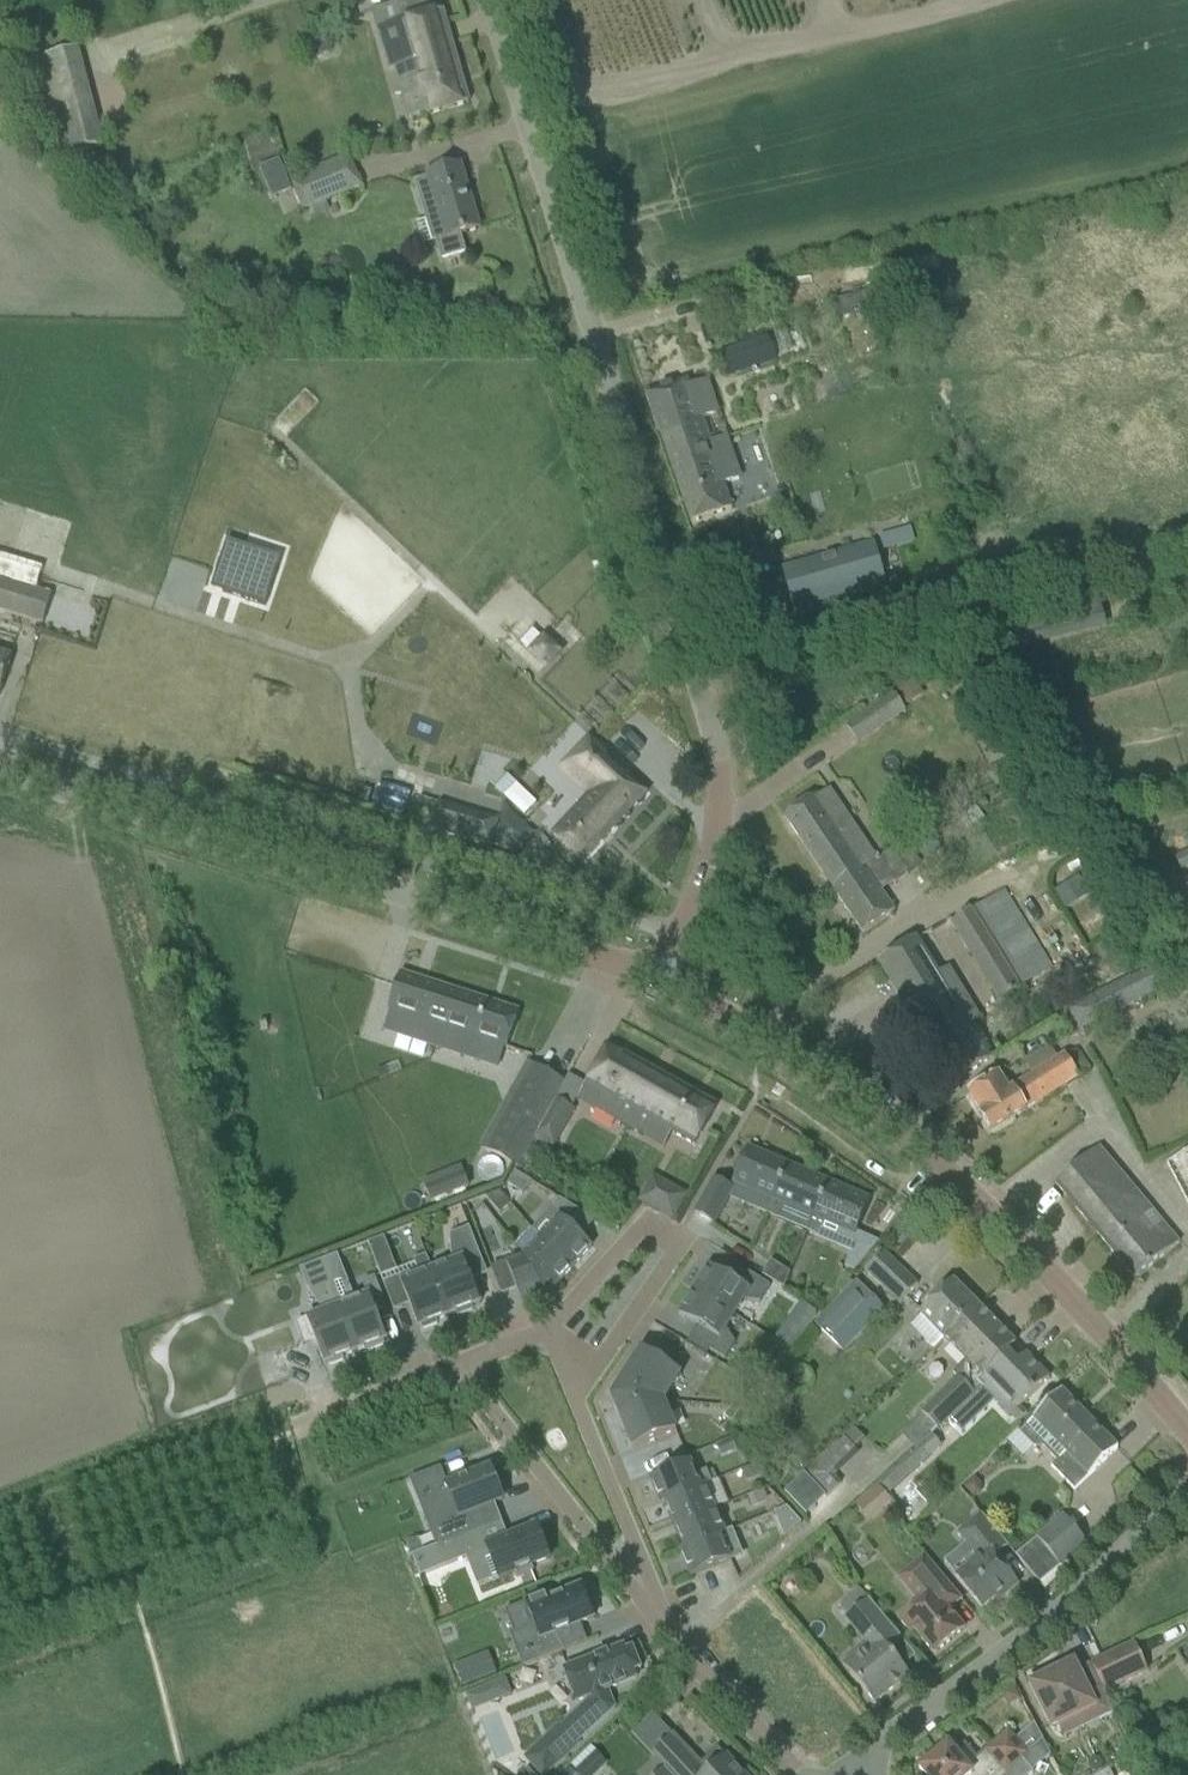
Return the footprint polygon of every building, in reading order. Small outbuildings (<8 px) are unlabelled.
[(371,12),(377,31),(378,31),(390,71),(412,64),(427,116),(469,104),(442,12),(409,22),(403,2),(371,12)] [(26,62),(40,121),(51,118),(61,156),(103,145),(77,50),(26,62)] [(288,180),(301,213),(361,188),(347,155),(288,180)] [(419,182),(431,222),(440,219),(446,238),(437,241),(442,260),(465,253),(460,236),(480,230),(460,165),(427,175),(428,180),(419,182)] [(717,353),(725,376),(775,359),(767,336),(717,353)] [(709,444),(701,420),(716,415),(705,382),(689,387),(687,380),(671,386),(672,389),(661,392),(660,390),(646,394),(668,458),(709,444)] [(724,439),(709,444),(668,458),(691,524),(731,510),(723,485),(738,480),(724,439)] [(226,541),(214,580),(223,583),(220,592),(264,606),(273,581),(260,577),(263,568),(242,561),(246,548),(226,541)] [(885,580),(874,543),(828,557),(830,564),(822,566),(820,560),(783,571),(793,608),(816,601),(885,580)] [(51,595),(0,580),(0,610),(43,623),(51,595)] [(532,631),(520,645),(526,651),(539,637),(532,631)] [(543,641),(528,657),(544,672),(559,656),(543,641)] [(0,697),(7,674),(12,658),(0,654),(0,697)] [(912,681),(896,693),(905,706),(921,694),(912,681)] [(870,711),(882,728),(904,714),(891,697),(870,711)] [(594,793),(554,836),(583,864),(647,795),(589,741),(565,766),(566,766),(594,793)] [(525,815),(537,801),(516,782),(504,796),(525,815)] [(923,805),(934,826),(972,805),(960,784),(923,805)] [(804,804),(784,817),(833,890),(863,935),(883,921),(895,913),(881,892),(874,880),(901,862),(907,872),(921,863),(905,842),(904,840),(876,859),(830,791),(818,799),(816,796),(804,804)] [(431,829),(490,847),(497,821),(492,820),(491,823),(438,806),(431,829)] [(539,836),(528,848),(536,855),(542,861),(548,854),(542,849),(547,843),(539,836)] [(1078,879),(1064,887),(1074,903),(1087,894),(1078,879)] [(1070,908),(1094,940),(1122,920),(1099,887),(1070,908)] [(1025,986),(976,908),(951,923),(1000,1002),(1025,986)] [(958,1006),(942,980),(917,939),(878,963),(953,1085),(992,1061),(958,1006)] [(401,974),(388,1011),(406,1016),(399,1037),(441,1051),(448,1031),(505,1049),(507,1050),(519,1013),(401,974)] [(594,1110),(626,1128),(656,1074),(608,1046),(585,1086),(602,1096),(594,1110)] [(981,1116),(991,1134),(1027,1112),(1026,1112),(1079,1079),(1065,1056),(1009,1091),(999,1075),(969,1094),(982,1116),(981,1116)] [(536,1136),(555,1100),(564,1085),(533,1068),(487,1151),(519,1168),(536,1136)] [(656,1074),(626,1128),(642,1137),(650,1122),(694,1147),(716,1107),(656,1074)] [(574,1110),(555,1100),(536,1136),(555,1146),(574,1110)] [(767,1216),(788,1167),(747,1149),(732,1184),(763,1197),(757,1212),(767,1216)] [(1056,1186),(1135,1282),(1180,1245),(1100,1149),(1056,1186)] [(1185,1206),(1187,1205),(1187,1152),(1163,1166),(1185,1206)] [(829,1184),(788,1167),(767,1216),(778,1221),(784,1207),(813,1219),(814,1219),(829,1184)] [(522,1195),(533,1184),(515,1173),(507,1186),(522,1195)] [(427,1189),(432,1202),(468,1188),(462,1175),(427,1189)] [(713,1226),(733,1190),(714,1180),(694,1215),(713,1226)] [(682,1203),(666,1193),(650,1184),(640,1202),(656,1211),(672,1221),(682,1203)] [(870,1202),(829,1184),(814,1219),(813,1219),(807,1233),(818,1238),(824,1224),(855,1237),(870,1202)] [(511,1206),(502,1195),(501,1194),(487,1200),(494,1208),(500,1215),(511,1206)] [(560,1218),(541,1238),(573,1268),(592,1247),(560,1218)] [(480,1305),(466,1268),(482,1262),(469,1229),(450,1236),(452,1264),(432,1272),(449,1317),(455,1314),(457,1318),(472,1312),(471,1308),(480,1305)] [(889,1241),(899,1250),(908,1240),(898,1231),(889,1241)] [(863,1264),(877,1244),(861,1237),(851,1259),(863,1264)] [(541,1238),(524,1258),(550,1281),(549,1282),(555,1287),(573,1268),(541,1238)] [(379,1240),(367,1246),(381,1280),(398,1273),(384,1239),(379,1240)] [(863,1274),(898,1306),(918,1285),(884,1253),(863,1274)] [(449,1317),(432,1272),(426,1257),(413,1262),(419,1277),(401,1284),(418,1329),(421,1328),(423,1331),(437,1325),(436,1322),(449,1317)] [(550,1281),(524,1258),(522,1260),(507,1266),(522,1306),(542,1299),(539,1291),(542,1290),(549,1282),(550,1281)] [(790,1275),(771,1263),(762,1277),(784,1290),(790,1275)] [(759,1304),(770,1287),(755,1278),(747,1291),(709,1267),(694,1291),(735,1316),(743,1302),(759,1304)] [(387,1341),(376,1313),(386,1309),(375,1278),(363,1283),(365,1298),(338,1308),(355,1353),(367,1349),(368,1352),(384,1346),(383,1343),(387,1341)] [(355,1353),(338,1308),(327,1281),(322,1284),(324,1314),(307,1320),(324,1365),(328,1364),(329,1367),(343,1362),(342,1358),(355,1353)] [(953,1282),(920,1314),(919,1315),(921,1318),(910,1326),(934,1351),(944,1341),(965,1362),(954,1373),(958,1380),(921,1414),(937,1432),(983,1391),(976,1384),(1007,1354),(1016,1345),(953,1282)] [(856,1283),(815,1327),(842,1352),(883,1309),(856,1283)] [(735,1316),(694,1291),(679,1316),(717,1340),(710,1352),(724,1361),(735,1344),(726,1331),(735,1316)] [(804,1304),(794,1318),(809,1329),(819,1315),(804,1304)] [(663,1403),(681,1376),(641,1351),(611,1399),(663,1403)] [(1017,1364),(1007,1354),(976,1384),(983,1391),(1017,1426),(1027,1416),(1020,1409),(1050,1380),(1025,1355),(1017,1364)] [(1033,1420),(1020,1433),(1035,1448),(1044,1448),(1057,1461),(1050,1467),(1058,1475),(1075,1492),(1118,1450),(1101,1432),(1061,1392),(1044,1409),(1033,1420)] [(676,1433),(663,1403),(611,1399),(632,1451),(676,1433)] [(739,1399),(732,1409),(739,1415),(747,1406),(739,1399)] [(732,1409),(724,1418),(731,1424),(739,1415),(732,1409)] [(784,1495),(804,1515),(822,1496),(825,1499),(841,1483),(835,1478),(858,1456),(843,1438),(784,1495)] [(731,1439),(716,1446),(720,1458),(736,1452),(731,1439)] [(918,1447),(879,1483),(889,1494),(929,1459),(918,1447)] [(661,1505),(665,1504),(665,1503),(700,1488),(700,1487),(690,1463),(650,1479),(661,1505)] [(755,1467),(742,1472),(746,1482),(759,1477),(755,1467)] [(506,1496),(500,1481),(495,1482),(491,1470),(475,1476),(473,1472),(450,1481),(452,1485),(446,1487),(452,1503),(441,1507),(443,1513),(432,1517),(442,1545),(441,1545),(441,1546),(475,1533),(487,1529),(480,1510),(503,1501),(501,1498),(506,1496)] [(972,1478),(960,1489),(971,1500),(978,1494),(978,1485),(972,1478)] [(665,1503),(665,1504),(675,1527),(715,1510),(704,1485),(700,1487),(700,1488),(665,1503)] [(675,1527),(684,1550),(685,1550),(720,1536),(720,1537),(725,1535),(715,1510),(675,1527)] [(790,1512),(779,1517),(788,1537),(801,1525),(790,1512)] [(979,1559),(956,1578),(982,1610),(1003,1592),(1006,1595),(1019,1585),(996,1557),(1008,1547),(982,1515),(959,1535),(979,1559)] [(1016,1556),(1024,1567),(1040,1585),(1088,1545),(1064,1516),(1016,1556)] [(549,1560),(537,1529),(482,1551),(475,1533),(441,1546),(449,1565),(467,1558),(471,1568),(491,1561),(499,1580),(515,1573),(516,1577),(515,1577),(516,1578),(534,1571),(533,1570),(532,1570),(531,1567),(549,1560)] [(685,1550),(684,1550),(680,1551),(690,1578),(730,1561),(720,1537),(720,1536),(685,1550)] [(419,1541),(407,1545),(411,1556),(423,1551),(419,1541)] [(903,1575),(925,1601),(904,1619),(919,1637),(934,1655),(965,1630),(949,1611),(962,1601),(925,1557),(903,1575)] [(594,1611),(588,1594),(584,1595),(581,1589),(552,1600),(550,1594),(525,1604),(536,1632),(521,1638),(527,1654),(518,1657),(523,1668),(565,1651),(558,1634),(593,1620),(591,1613),(594,1611)] [(870,1650),(862,1656),(867,1661),(850,1675),(875,1704),(909,1676),(890,1653),(903,1643),(860,1591),(839,1608),(848,1618),(845,1620),(870,1650)] [(1091,1664),(1104,1693),(1148,1673),(1135,1644),(1091,1664)] [(633,1650),(626,1653),(624,1648),(564,1672),(576,1703),(588,1698),(589,1703),(562,1729),(560,1728),(526,1759),(541,1774),(545,1774),(577,1745),(575,1744),(613,1709),(606,1691),(636,1679),(635,1674),(641,1672),(633,1650)] [(471,1659),(454,1666),(463,1687),(479,1681),(471,1659)] [(1031,1686),(1042,1707),(1052,1729),(1094,1708),(1100,1721),(1114,1714),(1102,1688),(1089,1694),(1074,1664),(1031,1686)] [(505,1679),(487,1686),(493,1702),(511,1695),(505,1679)] [(1014,1688),(1001,1695),(1005,1703),(1012,1705),(1020,1701),(1014,1688)] [(1022,1760),(1023,1760),(1028,1755),(1008,1732),(976,1760),(965,1746),(956,1754),(948,1744),(919,1769),(924,1774),(1005,1774),(1022,1760)] [(652,1756),(665,1770),(664,1770),(669,1774),(744,1774),(727,1757),(726,1758),(718,1749),(698,1767),(671,1738),(652,1756)] [(1126,1743),(1114,1749),(1119,1760),(1132,1754),(1126,1743)] [(1034,1773),(1023,1760),(1022,1760),(1005,1774),(1031,1774),(1034,1773)]
